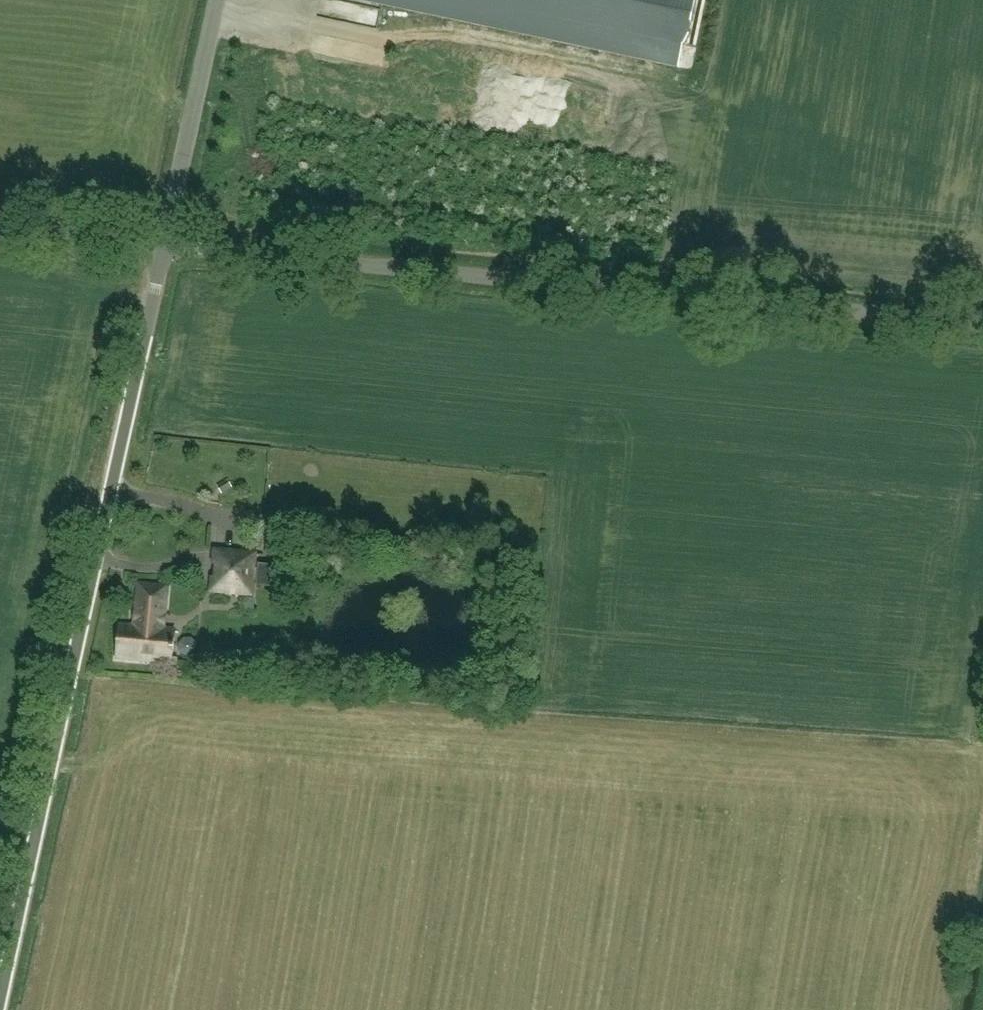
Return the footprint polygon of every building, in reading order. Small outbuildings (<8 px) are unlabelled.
[(702,66),(714,0),(697,0),(695,12),(627,0),(328,0),(702,66)] [(352,54),(356,38),(344,35),(340,51),(352,54)] [(257,570),(258,555),(216,550),(212,592),(254,597),(255,582),(259,582),(259,586),(275,588),(277,568),(261,566),(260,570),(257,570)] [(173,664),(177,630),(162,628),(164,609),(167,609),(169,587),(140,584),(138,606),(141,607),(139,626),(121,624),(117,658),(173,664)]
